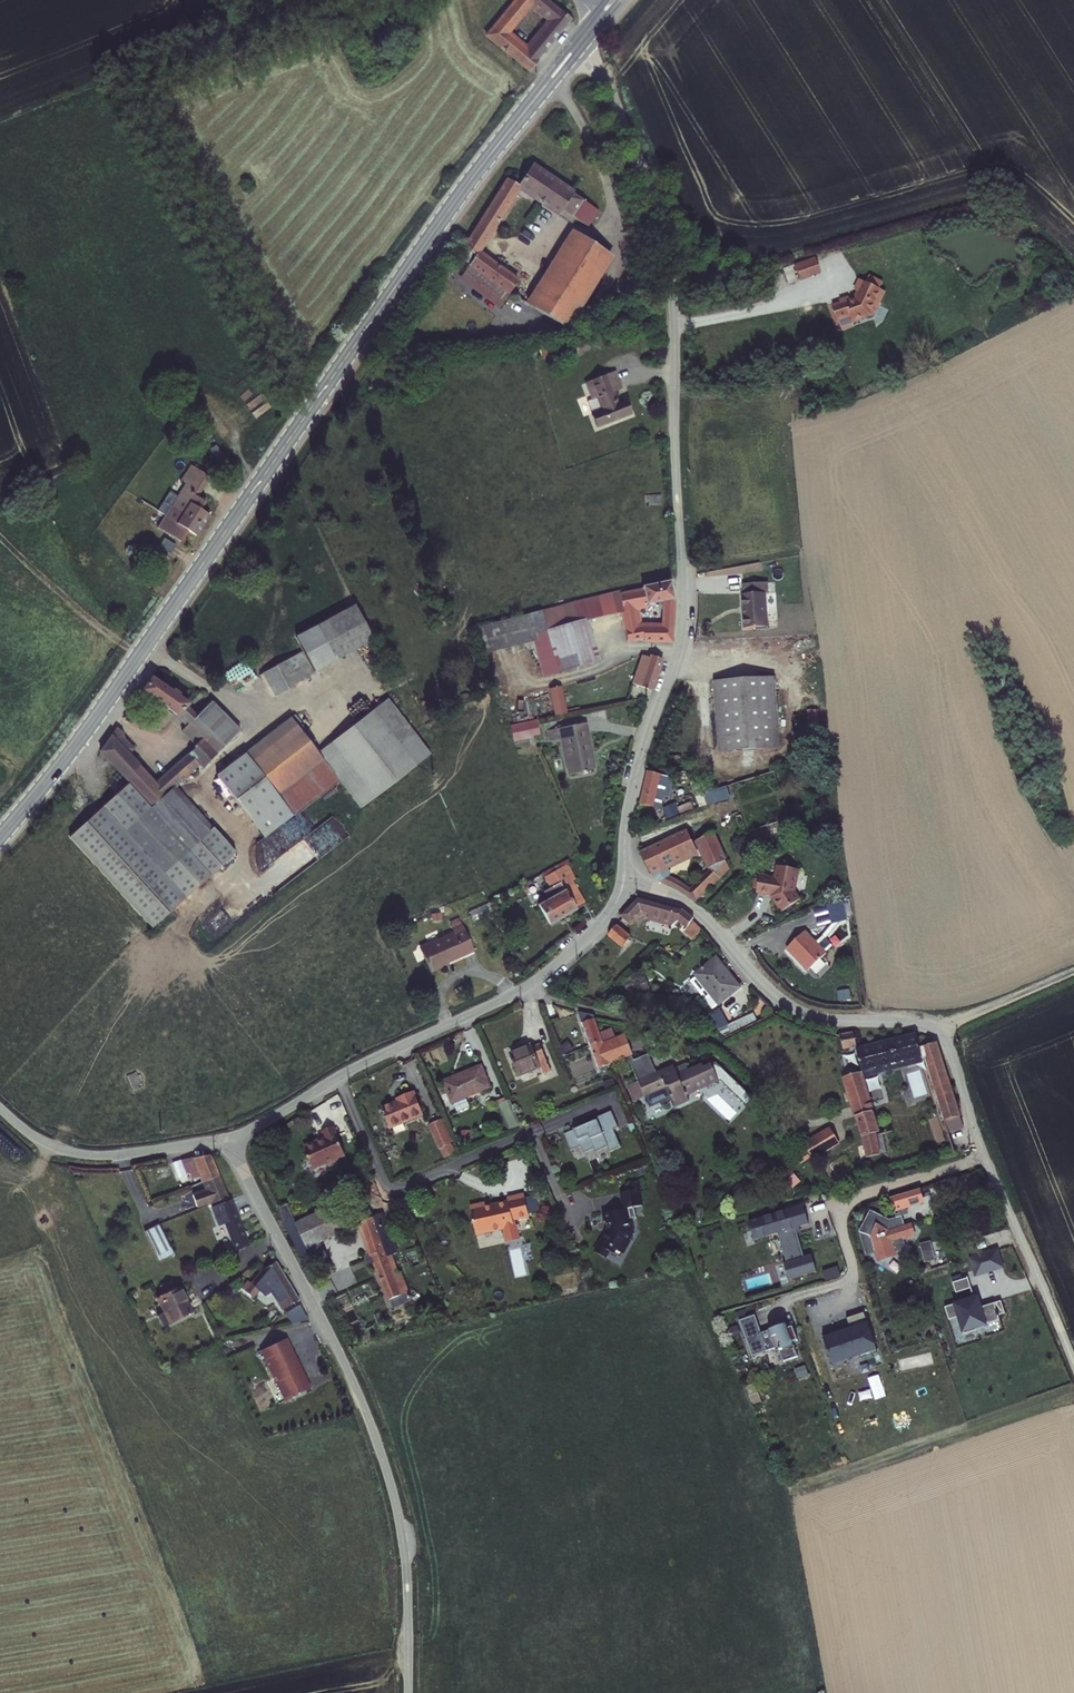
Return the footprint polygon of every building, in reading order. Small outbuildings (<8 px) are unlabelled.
[(486,36),(529,71),(571,20),(546,0),(516,0),(486,36)] [(588,226),(598,210),(587,203),(588,203),(582,199),(581,200),(573,194),(574,193),(533,166),(519,187),(506,178),(459,248),(472,257),(466,266),(508,294),(518,279),(481,255),(485,249),(481,246),(519,189),(558,214),(558,213),(575,224),(578,220),(588,226)] [(570,229),(523,302),(567,331),(614,258),(570,229)] [(814,259),(794,266),(799,278),(819,271),(814,259)] [(508,294),(466,266),(459,279),(499,308),(508,294)] [(867,285),(861,282),(854,297),(831,305),(840,329),(874,318),(885,292),(878,289),(881,283),(870,278),(867,285)] [(623,388),(616,371),(585,383),(591,400),(587,401),(591,412),(590,413),(597,428),(632,414),(626,399),(619,402),(615,392),(623,388)] [(183,481),(169,505),(182,513),(197,523),(204,511),(195,505),(198,500),(191,496),(203,477),(184,465),(176,477),(183,481)] [(661,495),(644,495),(645,505),(662,505),(661,495)] [(167,516),(162,523),(168,527),(172,519),(167,516)] [(159,547),(171,553),(175,545),(164,539),(159,547)] [(645,640),(671,640),(674,599),(670,580),(641,588),(641,590),(620,594),(622,605),(628,604),(629,612),(630,641),(645,638),(645,640)] [(745,627),(770,626),(768,582),(743,583),(745,627)] [(591,658),(598,657),(592,618),(629,612),(628,604),(622,605),(620,594),(612,591),(574,601),(578,616),(540,626),(552,668),(591,658)] [(552,668),(540,626),(578,616),(574,601),(473,627),(478,649),(530,637),(539,672),(552,668)] [(356,605),(296,638),(301,647),(314,673),(376,641),(356,605)] [(298,652),(260,676),(276,696),(314,673),(298,652)] [(632,682),(654,690),(663,660),(649,656),(649,658),(641,655),(632,682)] [(229,673),(238,685),(254,674),(245,661),(229,673)] [(90,821),(69,840),(152,930),(175,910),(237,855),(176,786),(198,766),(201,769),(241,730),(212,701),(198,714),(191,704),(179,696),(180,693),(173,688),(171,690),(152,676),(141,691),(186,727),(181,731),(194,746),(156,782),(131,755),(135,749),(125,738),(123,732),(116,727),(99,751),(129,787),(90,821)] [(718,749),(777,746),(773,679),(715,682),(718,749)] [(555,716),(567,712),(561,685),(549,688),(555,716)] [(361,808),(432,755),(390,700),(318,752),(290,717),(218,778),(265,839),(340,781),(361,808)] [(515,742),(540,736),(536,720),(511,726),(515,742)] [(567,775),(598,769),(589,722),(547,731),(550,742),(560,740),(567,775)] [(655,789),(667,792),(670,783),(645,775),(636,805),(649,809),(655,789)] [(670,889),(695,902),(725,870),(709,835),(705,838),(699,826),(688,831),(705,875),(687,884),(675,879),(670,889)] [(669,866),(697,854),(687,832),(640,851),(650,874),(667,883),(673,873),(669,866)] [(541,873),(549,888),(543,893),(547,900),(539,904),(550,925),(589,906),(566,860),(541,873)] [(774,878),(759,876),(756,896),(773,898),(781,912),(800,899),(796,893),(799,872),(775,868),(774,878)] [(667,883),(670,889),(675,879),(673,873),(667,883)] [(825,926),(846,917),(838,898),(817,907),(825,926)] [(690,921),(683,912),(636,899),(619,915),(628,925),(641,913),(676,923),(682,929),(690,921)] [(474,951),(462,925),(452,930),(454,933),(420,948),(431,972),(442,967),(442,965),(474,951)] [(618,947),(627,938),(614,925),(605,933),(618,947)] [(809,970),(827,955),(806,930),(788,946),(809,970)] [(720,1006),(742,988),(715,955),(693,973),(720,1006)] [(707,1026),(725,1036),(750,1021),(743,1008),(719,1022),(710,1006),(699,1013),(707,1026)] [(586,1044),(599,1040),(591,1016),(574,1011),(586,1044)] [(843,1046),(859,1042),(856,1029),(840,1032),(843,1046)] [(863,1076),(922,1061),(919,1049),(916,1035),(856,1050),(862,1073),(863,1076)] [(608,1064),(631,1055),(623,1037),(601,1046),(608,1064)] [(608,1064),(601,1046),(599,1040),(586,1044),(597,1075),(604,1072),(602,1067),(608,1064)] [(534,1077),(552,1069),(541,1043),(511,1056),(519,1074),(530,1069),(534,1077)] [(949,1137),(964,1132),(935,1043),(919,1049),(949,1137)] [(692,1100),(688,1089),(709,1080),(718,1077),(711,1058),(688,1067),(689,1070),(676,1075),(672,1065),(656,1071),(649,1053),(631,1060),(645,1096),(669,1086),(676,1106),(692,1100)] [(458,1107),(494,1090),(482,1064),(446,1080),(458,1107)] [(143,1079),(141,1074),(137,1076),(136,1072),(127,1075),(133,1091),(143,1087),(140,1081),(143,1079)] [(862,1073),(840,1079),(863,1164),(883,1158),(877,1137),(879,1135),(863,1076),(862,1073)] [(394,1136),(427,1121),(414,1091),(398,1098),(400,1104),(383,1111),(394,1136)] [(597,1121),(563,1135),(570,1152),(580,1147),(583,1154),(594,1149),(595,1152),(608,1147),(610,1152),(620,1148),(613,1130),(618,1128),(611,1112),(596,1118),(597,1121)] [(444,1159),(456,1154),(441,1120),(429,1125),(444,1159)] [(814,1161),(840,1145),(829,1128),(803,1144),(814,1161)] [(333,1161),(342,1157),(332,1133),(322,1138),(321,1135),(310,1139),(311,1142),(301,1147),(313,1174),(326,1168),(323,1161),(331,1158),(333,1161)] [(169,1153),(170,1161),(172,1164),(175,1163),(179,1173),(192,1171),(205,1166),(199,1147),(169,1153)] [(202,1197),(215,1192),(205,1166),(192,1171),(195,1179),(183,1183),(188,1196),(197,1193),(199,1199),(202,1197)] [(225,1241),(237,1236),(219,1191),(215,1192),(202,1197),(208,1212),(212,1210),(225,1241)] [(514,1221),(530,1217),(525,1193),(506,1198),(506,1201),(486,1206),(485,1202),(469,1206),(476,1234),(502,1228),(506,1243),(518,1240),(514,1221)] [(391,1252),(397,1250),(383,1218),(374,1221),(366,1201),(352,1207),(392,1302),(412,1293),(401,1267),(398,1268),(391,1252)] [(331,1269),(320,1244),(350,1231),(339,1207),(295,1226),(285,1204),(274,1209),(302,1270),(311,1266),(316,1276),(331,1269)] [(802,1206),(748,1222),(753,1242),(778,1235),(787,1265),(778,1267),(782,1281),(816,1271),(811,1254),(804,1256),(796,1228),(808,1225),(802,1206)] [(628,1208),(603,1214),(607,1232),(596,1252),(619,1263),(634,1235),(628,1208)] [(907,1251),(904,1242),(917,1238),(913,1225),(904,1227),(902,1219),(889,1222),(871,1212),(859,1233),(864,1254),(874,1251),(877,1262),(894,1258),(893,1255),(907,1251)] [(152,1244),(163,1238),(151,1213),(140,1218),(152,1244)] [(216,1237),(213,1239),(205,1220),(197,1224),(208,1248),(219,1244),(216,1237)] [(997,1250),(967,1257),(973,1277),(1002,1270),(997,1250)] [(274,1298),(288,1289),(265,1251),(245,1267),(240,1272),(246,1278),(256,1268),(274,1298)] [(954,1293),(970,1290),(968,1280),(952,1283),(954,1293)] [(156,1324),(175,1311),(158,1287),(140,1299),(156,1324)] [(978,1297),(952,1305),(962,1335),(987,1328),(986,1325),(1000,1320),(998,1317),(1005,1314),(1001,1301),(981,1308),(978,1297)] [(301,1306),(285,1312),(290,1325),(306,1319),(301,1306)] [(761,1334),(755,1316),(739,1321),(752,1359),(778,1350),(782,1364),(800,1358),(796,1346),(800,1345),(794,1327),(787,1329),(785,1326),(761,1334)] [(879,1349),(867,1321),(823,1335),(834,1363),(879,1349)] [(283,1339),(257,1351),(280,1401),(307,1389),(283,1339)]
